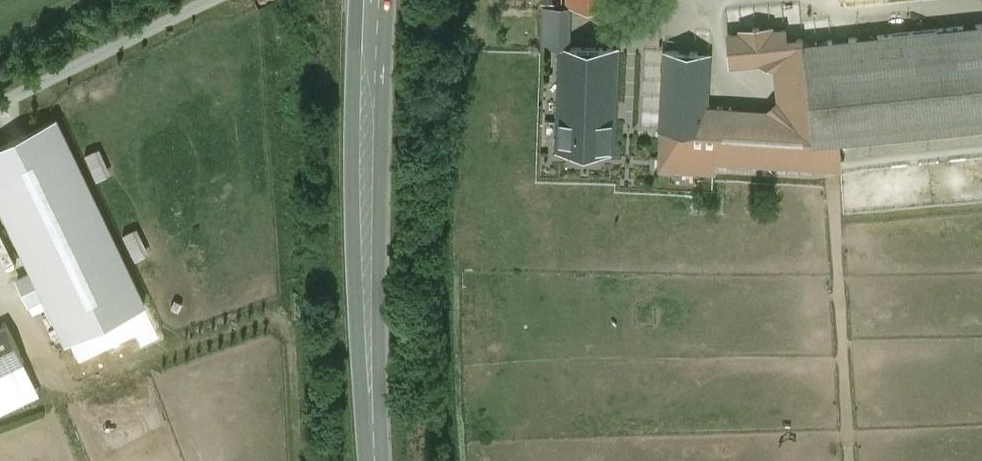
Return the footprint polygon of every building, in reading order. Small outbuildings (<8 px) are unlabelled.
[(567,9),(610,9),(610,0),(567,0),(567,9)] [(569,10),(544,10),(544,50),(560,50),(568,50),(569,10)] [(803,43),(811,126),(813,143),(840,140),(981,126),(981,24),(804,43),(803,43)] [(731,122),(811,126),(803,43),(804,43),(804,39),(786,40),(785,29),(771,31),(771,27),(742,30),(742,34),(728,36),(731,64),(760,61),(777,68),(780,100),(767,112),(732,110),(731,122)] [(568,50),(560,50),(557,153),(615,154),(618,50),(568,50)] [(710,54),(665,52),(659,170),(715,173),(716,151),(842,158),(840,140),(813,143),(811,126),(731,122),(732,110),(732,108),(707,106),(710,54)] [(68,115),(0,143),(0,199),(29,270),(19,274),(34,309),(50,303),(66,341),(146,309),(68,115)] [(11,322),(8,314),(0,317),(0,326),(11,322)] [(0,330),(0,370),(25,358),(10,326),(0,330)]
